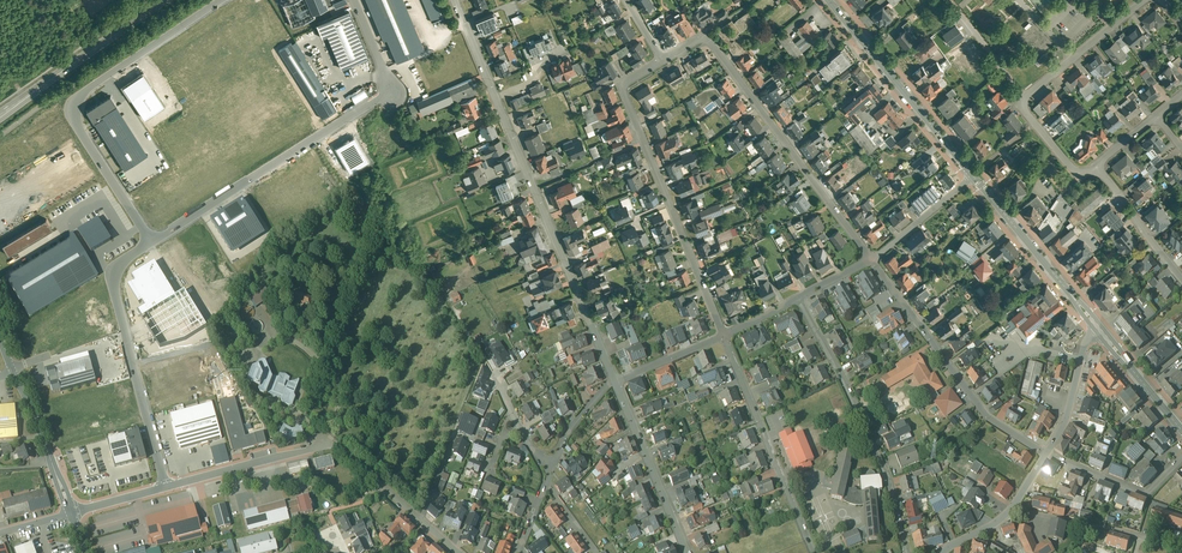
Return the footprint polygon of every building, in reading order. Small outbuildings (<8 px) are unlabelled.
[(347,0),(292,0),(283,4),(292,26),(313,18),(312,14),(328,7),(328,6),(333,4),(335,8),(348,3),(347,0)] [(405,0),(371,0),(397,61),(426,49),(405,0)] [(432,22),(443,17),(436,0),(423,0),(432,22)] [(476,5),(477,9),(478,9),(481,8),(487,5),(485,0),(474,0),(476,5)] [(649,0),(637,0),(636,1),(640,7),(643,12),(653,6),(649,0)] [(858,8),(859,7),(860,8),(864,6),(863,4),(866,1),(865,0),(852,0),(858,8)] [(621,12),(615,2),(609,6),(607,7),(607,8),(610,13),(604,16),(608,22),(614,18),(613,17),(621,12)] [(701,4),(697,7),(698,9),(695,11),(696,13),(690,16),(693,22),(695,21),(698,26),(707,21),(706,21),(704,16),(703,15),(700,10),(703,9),(701,4)] [(598,7),(597,8),(600,14),(605,11),(604,10),(602,5),(598,7)] [(886,9),(883,7),(873,15),(874,16),(873,16),(873,17),(875,19),(876,19),(880,23),(884,20),(886,23),(892,17),(888,12),(891,10),(888,7),(886,9)] [(481,8),(478,9),(477,9),(472,11),(474,16),(483,12),(481,8)] [(711,10),(703,15),(704,16),(706,21),(714,16),(711,10)] [(725,10),(716,16),(719,20),(728,15),(725,10)] [(1165,22),(1156,10),(1143,21),(1149,29),(1158,22),(1161,26),(1165,22)] [(493,12),(475,19),(481,34),(499,27),(493,12)] [(731,20),(717,31),(730,48),(729,48),(735,57),(742,52),(747,49),(736,34),(746,27),(748,30),(751,27),(753,30),(758,26),(747,12),(735,21),(737,23),(734,24),(731,20)] [(349,13),(318,26),(323,38),(328,36),(341,69),(367,59),(349,13)] [(522,14),(512,18),(515,25),(525,21),(522,14)] [(691,31),(681,14),(682,16),(674,21),(672,17),(667,19),(672,28),(676,26),(682,36),(691,31)] [(627,21),(616,27),(624,41),(635,34),(632,29),(631,29),(627,21)] [(822,40),(806,21),(799,27),(805,36),(811,43),(814,47),(822,40)] [(612,24),(604,29),(607,34),(615,29),(612,24)] [(1126,36),(1125,37),(1129,40),(1135,48),(1137,45),(1138,46),(1140,45),(1139,44),(1141,42),(1144,46),(1150,41),(1138,26),(1126,36)] [(667,29),(659,34),(665,45),(674,40),(672,36),(668,29),(667,29)] [(906,29),(897,37),(906,48),(917,39),(913,35),(911,36),(906,29)] [(835,37),(830,31),(822,38),(827,44),(826,45),(829,49),(839,41),(836,37),(835,37)] [(793,46),(782,33),(777,37),(780,41),(784,45),(798,63),(803,59),(799,54),(793,46)] [(1126,36),(1123,33),(1119,36),(1120,37),(1125,43),(1129,40),(1125,37),(1126,36)] [(596,34),(592,39),(597,43),(601,38),(596,34)] [(535,43),(527,46),(531,56),(556,46),(552,36),(544,39),(543,38),(534,41),(535,43)] [(805,36),(793,46),(799,54),(811,43),(805,36)] [(1125,43),(1120,37),(1115,42),(1116,43),(1121,48),(1126,44),(1125,43)] [(926,45),(926,44),(922,47),(922,48),(918,51),(918,54),(921,58),(923,58),(927,55),(929,57),(933,53),(932,52),(938,48),(932,40),(926,45)] [(494,41),(486,44),(491,55),(499,52),(500,55),(504,53),(502,47),(500,48),(499,47),(498,48),(494,41)] [(639,42),(630,48),(636,57),(637,59),(641,56),(646,53),(639,42)] [(322,90),(291,43),(279,50),(314,105),(326,97),(322,90)] [(1121,48),(1116,43),(1108,50),(1113,56),(1112,57),(1116,62),(1125,54),(1121,48)] [(509,44),(502,47),(504,53),(512,50),(509,44)] [(1176,57),(1169,48),(1165,44),(1161,48),(1172,60),(1176,57)] [(626,45),(620,49),(624,55),(628,53),(626,50),(628,49),(626,45)] [(751,49),(750,47),(747,49),(742,52),(744,55),(744,54),(744,55),(748,52),(751,56),(754,53),(753,52),(751,49)] [(854,60),(844,47),(831,58),(832,59),(819,69),(824,75),(821,77),(825,83),(854,60)] [(624,55),(620,49),(616,52),(619,58),(624,55)] [(512,50),(504,53),(507,59),(507,60),(515,57),(512,50)] [(619,58),(616,52),(611,55),(614,61),(619,58)] [(748,52),(744,55),(744,54),(744,55),(736,60),(743,70),(751,64),(749,61),(753,59),(751,56),(748,52)] [(500,59),(496,61),(497,63),(495,64),(498,70),(497,70),(499,74),(500,75),(509,71),(504,60),(507,59),(504,53),(500,55),(499,55),(500,59)] [(704,53),(692,60),(697,69),(710,62),(704,53)] [(1044,53),(1037,60),(1040,64),(1048,57),(1044,53)] [(1099,54),(1086,65),(1094,75),(1102,69),(1106,74),(1112,70),(1099,54)] [(641,56),(637,59),(636,57),(630,61),(634,67),(644,61),(641,56)] [(1179,56),(1172,62),(1174,65),(1177,68),(1181,65),(1179,62),(1181,60),(1179,56)] [(1115,63),(1110,57),(1106,61),(1111,67),(1115,63)] [(1142,62),(1145,66),(1150,63),(1147,58),(1142,62)] [(570,59),(561,62),(566,76),(574,73),(575,72),(572,65),(570,59)] [(947,59),(939,65),(944,71),(951,65),(947,59)] [(692,60),(686,63),(690,69),(692,72),(697,69),(692,60)] [(610,61),(601,66),(602,69),(600,71),(599,73),(594,76),(597,80),(598,80),(599,83),(608,78),(608,79),(617,74),(610,61)] [(806,61),(803,64),(808,71),(812,68),(806,61)] [(561,62),(552,66),(554,73),(557,80),(559,79),(566,76),(561,62)] [(925,69),(923,66),(920,68),(916,71),(913,74),(920,83),(924,80),(928,77),(928,76),(930,75),(933,79),(939,75),(941,73),(944,71),(939,65),(937,62),(930,68),(929,66),(925,69)] [(583,72),(578,63),(572,65),(575,72),(574,73),(575,75),(583,72)] [(762,63),(758,66),(763,73),(767,70),(762,63)] [(1177,68),(1174,65),(1169,69),(1172,72),(1173,72),(1176,77),(1181,73),(1177,68)] [(872,81),(859,66),(851,72),(852,74),(858,81),(860,84),(861,85),(863,88),(872,81)] [(1172,72),(1169,69),(1169,67),(1163,71),(1167,76),(1162,80),(1169,89),(1180,81),(1176,77),(1173,72),(1172,72)] [(679,68),(666,75),(672,85),(684,77),(679,68)] [(764,81),(755,69),(750,72),(752,74),(748,77),(756,87),(764,81)] [(848,69),(840,77),(843,81),(852,74),(851,72),(848,69)] [(1082,73),(1079,69),(1078,69),(1069,77),(1069,78),(1070,79),(1074,85),(1078,82),(1079,82),(1082,85),(1088,80),(1085,76),(1084,75),(1084,74),(1083,73),(1082,73)] [(559,81),(559,79),(557,80),(554,73),(549,75),(553,84),(559,81)] [(817,74),(810,79),(815,85),(822,79),(817,74)] [(1151,74),(1144,80),(1149,85),(1152,83),(1153,85),(1157,82),(1151,74)] [(772,76),(764,82),(766,86),(774,80),(775,79),(772,76)] [(1102,84),(1096,76),(1093,79),(1099,86),(1099,87),(1102,84)] [(597,80),(591,84),(594,90),(612,83),(602,87),(600,84),(608,79),(608,78),(599,83),(598,80),(597,80)] [(471,79),(417,102),(422,113),(453,100),(454,102),(482,90),(480,85),(478,86),(477,83),(473,85),(471,79)] [(735,91),(726,79),(718,86),(726,97),(735,91)] [(1074,85),(1070,79),(1069,80),(1068,80),(1065,83),(1067,85),(1072,91),(1075,88),(1073,86),(1074,85)] [(766,86),(768,88),(760,93),(769,105),(772,103),(772,101),(772,100),(779,95),(775,90),(779,87),(774,80),(766,86)] [(1079,90),(1085,97),(1095,89),(1088,80),(1082,85),(1080,86),(1079,90)] [(863,88),(841,107),(842,109),(860,95),(865,90),(874,83),(872,81),(863,88)] [(540,83),(535,85),(536,87),(531,89),(532,92),(531,92),(534,99),(541,96),(541,95),(546,93),(543,87),(542,87),(540,83)] [(876,83),(875,83),(874,84),(874,83),(865,90),(870,97),(875,102),(883,95),(881,92),(881,91),(880,90),(879,88),(878,88),(877,88),(876,87),(877,86),(877,85),(876,83)] [(933,87),(930,84),(922,91),(929,99),(937,93),(937,92),(943,88),(939,83),(933,87)] [(1072,91),(1067,85),(1063,88),(1068,94),(1072,91)] [(1152,85),(1145,91),(1146,92),(1142,96),(1148,104),(1160,95),(1152,85)] [(644,88),(640,90),(636,93),(641,102),(642,102),(647,99),(654,95),(648,86),(644,88)] [(612,87),(603,91),(608,103),(617,99),(612,87)] [(337,110),(329,95),(325,89),(322,90),(326,97),(314,105),(322,119),(337,110)] [(952,89),(946,94),(949,97),(951,98),(956,94),(952,89)] [(860,95),(842,109),(848,115),(864,102),(870,97),(865,90),(860,95)] [(1133,90),(1126,96),(1129,99),(1132,96),(1135,99),(1138,96),(1133,90)] [(787,91),(776,99),(779,103),(783,100),(790,95),(787,91)] [(1052,91),(1033,108),(1041,117),(1060,100),(1052,91)] [(998,92),(989,100),(997,110),(1007,102),(1004,99),(1005,99),(1002,95),(1001,96),(998,92)] [(527,94),(521,97),(523,103),(524,103),(530,101),(530,100),(528,94),(527,94)] [(87,111),(124,169),(148,154),(111,96),(87,111)] [(720,96),(715,100),(720,107),(725,103),(720,96)] [(732,102),(728,106),(731,109),(730,109),(732,112),(731,113),(735,118),(740,114),(739,113),(747,107),(739,97),(732,102)] [(783,100),(788,106),(792,103),(787,98),(787,97),(783,100)] [(870,97),(864,102),(868,107),(875,102),(870,97)] [(949,97),(939,105),(948,116),(958,108),(951,98),(949,97)] [(475,98),(462,104),(464,108),(463,109),(463,110),(463,111),(463,113),(464,113),(465,114),(466,114),(468,118),(482,113),(480,107),(478,108),(476,104),(478,103),(475,98)] [(516,99),(510,101),(513,109),(520,106),(516,99)] [(652,106),(647,99),(642,102),(646,109),(652,106)] [(693,99),(687,102),(692,110),(697,106),(693,99)] [(781,105),(774,111),(781,121),(782,120),(783,122),(790,117),(784,109),(788,106),(783,100),(779,103),(781,105)] [(1133,100),(1122,109),(1130,119),(1141,110),(1133,100)] [(904,120),(889,102),(881,109),(892,122),(890,124),(894,129),(904,120)] [(728,106),(726,103),(725,104),(722,106),(727,112),(730,109),(731,109),(728,106)] [(1118,109),(1113,103),(1108,107),(1113,113),(1118,109)] [(620,106),(612,109),(611,106),(605,108),(608,115),(612,114),(613,116),(607,118),(609,124),(615,121),(624,117),(620,106)] [(654,107),(645,112),(647,116),(656,111),(654,107)] [(592,108),(582,111),(587,124),(598,119),(608,115),(605,108),(601,110),(594,113),(592,108)] [(1171,117),(1174,121),(1178,118),(1181,122),(1179,123),(1180,124),(1181,123),(1181,108),(1171,117)] [(892,122),(881,109),(874,114),(882,123),(886,119),(890,124),(892,122)] [(1001,109),(997,112),(995,110),(992,112),(997,119),(999,117),(1004,113),(1001,109)] [(668,110),(662,113),(666,120),(672,117),(668,110)] [(970,110),(964,115),(969,121),(975,116),(970,110)] [(533,112),(517,118),(521,128),(531,123),(529,118),(535,116),(533,112)] [(803,112),(794,119),(796,122),(799,120),(800,122),(806,117),(803,112)] [(854,112),(849,116),(856,125),(859,123),(861,121),(854,112)] [(1115,112),(1104,121),(1112,131),(1123,122),(1115,112)] [(1023,126),(1012,113),(1008,116),(1007,115),(1002,119),(1007,125),(1008,126),(1009,124),(1012,128),(1011,129),(1013,131),(1014,133),(1016,132),(1023,126)] [(1073,123),(1065,114),(1059,119),(1052,125),(1060,134),(1073,123)] [(969,121),(964,115),(954,123),(966,138),(976,130),(969,121)] [(1059,119),(1056,115),(1049,121),(1052,125),(1059,119)] [(754,117),(747,123),(754,132),(752,133),(761,127),(754,117)] [(790,117),(783,122),(782,120),(781,121),(785,126),(793,120),(790,117)] [(660,120),(651,124),(656,137),(666,133),(660,120)] [(545,121),(537,125),(540,133),(549,129),(545,121)] [(739,121),(734,125),(738,131),(744,127),(739,121)] [(460,122),(455,124),(452,125),(452,126),(448,128),(449,132),(462,127),(460,122)] [(492,122),(482,126),(487,138),(497,134),(492,122)] [(795,122),(787,128),(794,139),(794,138),(796,141),(800,138),(802,137),(800,134),(802,132),(804,131),(801,127),(799,128),(795,122)] [(863,126),(862,127),(859,123),(856,125),(849,130),(868,154),(884,141),(885,140),(881,135),(874,140),(863,126)] [(618,129),(622,140),(623,141),(632,137),(628,125),(618,129)] [(466,127),(455,132),(458,137),(468,132),(466,127)] [(617,127),(606,131),(609,140),(616,137),(618,141),(622,140),(618,129),(617,127)] [(817,129),(810,134),(813,138),(820,133),(817,129)] [(1108,137),(1101,129),(1096,134),(1103,142),(1108,137)] [(921,141),(912,130),(899,141),(904,147),(908,144),(910,144),(913,147),(921,141)] [(1010,133),(1006,137),(1010,142),(1018,135),(1016,132),(1014,133),(1013,131),(1010,133)] [(743,144),(747,141),(745,139),(740,132),(729,140),(736,149),(743,144)] [(811,139),(800,147),(808,158),(819,150),(815,144),(823,139),(819,134),(820,133),(813,138),(811,139)] [(538,134),(526,139),(532,153),(544,148),(538,134)] [(1166,146),(1156,134),(1143,144),(1149,150),(1153,147),(1157,152),(1166,146)] [(369,164),(352,135),(337,144),(354,173),(369,164)] [(750,135),(745,139),(747,141),(743,144),(746,147),(754,141),(750,135)] [(885,140),(884,141),(891,149),(898,143),(891,135),(885,140)] [(1096,137),(1087,135),(1084,147),(1076,153),(1076,154),(1082,161),(1097,149),(1094,145),(1096,137)] [(665,141),(656,145),(659,151),(658,152),(660,157),(670,153),(668,149),(670,148),(674,150),(676,147),(678,146),(678,145),(678,144),(677,142),(676,142),(675,139),(674,137),(669,139),(665,141)] [(773,148),(765,137),(755,145),(763,156),(773,148)] [(826,138),(819,144),(824,151),(826,149),(831,145),(826,138)] [(500,140),(490,144),(491,147),(484,149),(487,154),(493,152),(494,154),(504,150),(500,140)] [(572,140),(563,144),(565,149),(569,147),(568,146),(573,144),(572,140)] [(573,144),(568,146),(569,147),(571,153),(570,153),(571,157),(573,157),(573,158),(577,156),(577,157),(583,154),(586,152),(581,140),(573,144)] [(618,141),(612,144),(615,149),(625,145),(623,141),(622,140),(618,141)] [(984,144),(981,140),(973,147),(981,156),(989,150),(984,144)] [(1079,144),(1074,149),(1074,150),(1076,153),(1084,147),(1079,144)] [(593,158),(600,156),(597,145),(590,148),(593,158)] [(637,149),(617,157),(616,160),(618,166),(631,161),(634,168),(639,166),(638,162),(642,161),(637,149)] [(466,151),(460,154),(463,161),(469,158),(466,151)] [(678,161),(681,168),(686,166),(687,168),(695,164),(694,163),(700,160),(697,152),(688,156),(690,161),(684,163),(682,159),(677,160),(678,161)] [(820,157),(812,163),(820,173),(828,167),(827,166),(829,165),(826,161),(829,158),(827,156),(826,157),(822,152),(818,155),(820,157)] [(511,153),(492,161),(494,167),(502,164),(504,170),(516,165),(511,153)] [(687,153),(681,156),(682,159),(684,163),(690,161),(688,156),(687,153)] [(777,154),(767,162),(768,162),(772,167),(772,168),(775,173),(786,165),(777,154)] [(931,154),(923,161),(932,171),(940,164),(931,154)] [(1159,154),(1149,161),(1154,166),(1156,164),(1163,159),(1159,154)] [(545,155),(534,159),(540,172),(558,164),(556,157),(547,161),(545,155)] [(760,155),(751,162),(754,167),(764,160),(760,155)] [(1137,166),(1127,155),(1120,160),(1120,161),(1113,166),(1121,176),(1131,169),(1132,170),(1137,166)] [(476,159),(466,163),(467,165),(464,166),(465,169),(482,162),(479,156),(475,158),(476,159)] [(611,156),(601,160),(605,167),(615,163),(611,156)] [(1163,159),(1156,164),(1160,169),(1164,166),(1163,164),(1165,162),(1163,159)] [(677,160),(666,165),(668,170),(669,170),(672,178),(683,174),(683,173),(682,174),(681,170),(681,168),(678,161),(677,160)] [(764,160),(754,167),(757,171),(767,164),(764,160)] [(1003,160),(998,164),(997,163),(989,170),(991,173),(991,174),(991,175),(993,177),(994,177),(997,180),(1005,174),(1002,169),(1007,165),(1003,160)] [(1139,161),(1136,163),(1140,169),(1139,169),(1141,172),(1145,168),(1139,161)] [(1173,165),(1171,166),(1167,162),(1165,162),(1163,164),(1164,166),(1169,173),(1171,173),(1172,175),(1168,178),(1172,183),(1181,175),(1181,170),(1181,169),(1181,168),(1181,166),(1180,166),(1177,165),(1178,165),(1176,163),(1173,165)] [(1024,163),(1019,171),(1023,174),(1028,166),(1024,163)] [(721,171),(723,174),(726,173),(721,164),(716,167),(719,172),(721,171)] [(838,168),(836,169),(839,172),(845,167),(843,164),(838,168)] [(479,167),(468,172),(473,184),(474,185),(477,183),(485,180),(479,167)] [(558,167),(549,170),(551,175),(560,172),(558,167)] [(636,172),(627,175),(631,183),(633,188),(643,184),(638,173),(636,173),(636,172)] [(699,173),(693,175),(696,182),(702,180),(699,173)] [(947,173),(939,179),(947,188),(955,182),(947,173)] [(779,180),(774,184),(778,189),(783,186),(787,191),(795,185),(791,179),(787,175),(788,174),(787,174),(779,180)] [(833,174),(825,180),(833,191),(840,185),(842,187),(846,184),(842,178),(840,180),(839,178),(837,180),(833,174)] [(777,176),(767,183),(770,187),(774,184),(779,180),(777,176)] [(882,187),(887,183),(883,178),(878,182),(882,187)] [(1139,184),(1134,189),(1138,194),(1135,197),(1140,203),(1152,193),(1148,188),(1152,184),(1147,178),(1139,184)] [(690,180),(677,185),(681,196),(687,194),(686,193),(694,190),(694,191),(690,180)] [(902,180),(899,183),(897,181),(893,184),(898,190),(905,185),(902,180)] [(1019,182),(1017,180),(1009,188),(1018,198),(1019,197),(1020,199),(1023,196),(1022,195),(1026,191),(1022,186),(1025,184),(1023,181),(1021,182),(1020,181),(1019,182)] [(1136,180),(1128,187),(1131,192),(1134,189),(1139,184),(1136,180)] [(727,190),(728,193),(733,192),(731,182),(722,184),(724,191),(727,190)] [(477,183),(474,185),(473,184),(467,187),(470,193),(480,188),(477,183)] [(519,184),(511,187),(513,192),(514,196),(515,196),(523,193),(521,188),(523,187),(521,183),(519,184)] [(560,191),(549,195),(555,207),(564,203),(562,197),(568,194),(570,199),(576,196),(570,183),(558,188),(560,191)] [(649,186),(639,190),(641,195),(642,195),(642,194),(651,190),(649,186)] [(939,193),(933,186),(913,203),(919,210),(939,193)] [(1079,205),(1086,215),(1109,195),(1101,186),(1079,205)] [(847,187),(841,192),(843,195),(848,192),(850,191),(847,187)] [(651,190),(642,194),(642,195),(647,206),(658,201),(653,190),(651,190)] [(510,191),(499,196),(499,197),(497,199),(498,203),(514,196),(513,192),(510,193),(510,191)] [(791,192),(784,198),(786,202),(794,196),(791,192)] [(843,195),(839,199),(846,209),(855,203),(850,196),(848,192),(843,195)] [(585,199),(582,193),(576,196),(570,199),(572,205),(582,201),(585,199)] [(810,204),(802,193),(795,198),(795,199),(792,201),(795,205),(797,204),(801,211),(810,204)] [(855,193),(854,193),(850,196),(855,203),(859,200),(859,199),(855,193)] [(1037,195),(1029,201),(1021,208),(1028,217),(1027,217),(1030,220),(1031,220),(1034,224),(1036,222),(1039,226),(1049,210),(1037,195)] [(620,200),(623,208),(626,206),(627,210),(633,208),(628,196),(620,200)] [(245,199),(212,220),(235,257),(268,236),(245,199)] [(525,199),(515,203),(520,214),(521,214),(530,210),(525,199)] [(696,199),(681,205),(683,208),(682,208),(684,213),(684,212),(686,217),(697,213),(695,207),(699,206),(696,199)] [(867,200),(861,205),(866,211),(872,206),(867,200)] [(903,200),(898,203),(902,208),(903,207),(904,208),(907,205),(903,200)] [(582,201),(572,205),(574,209),(578,208),(584,205),(582,201)] [(1114,203),(1098,214),(1102,220),(1100,221),(1104,226),(1108,223),(1111,227),(1124,217),(1114,203)] [(719,204),(705,209),(706,214),(715,210),(717,214),(721,213),(720,209),(721,208),(719,204)] [(801,211),(797,204),(795,205),(793,207),(797,213),(800,212),(801,211)] [(948,209),(955,217),(961,211),(954,204),(948,209)] [(973,205),(963,213),(967,218),(971,222),(981,214),(973,205)] [(1147,214),(1154,208),(1152,205),(1145,211),(1147,214)] [(508,206),(502,208),(505,215),(511,213),(508,206)] [(627,210),(626,206),(623,208),(614,211),(618,223),(631,218),(627,210)] [(1160,209),(1157,206),(1154,208),(1147,214),(1151,220),(1149,221),(1152,225),(1154,224),(1159,229),(1166,223),(1169,220),(1167,217),(1169,216),(1162,207),(1160,209)] [(574,209),(566,213),(572,226),(583,221),(578,208),(574,209)] [(902,209),(891,218),(899,228),(910,218),(902,209)] [(530,210),(521,214),(524,220),(522,221),(524,226),(526,225),(535,221),(530,210)] [(1042,228),(1039,230),(1047,239),(1058,231),(1053,226),(1060,220),(1055,213),(1053,215),(1049,210),(1039,226),(1038,226),(1042,228)] [(860,211),(852,217),(859,227),(867,222),(869,224),(877,219),(873,214),(873,213),(872,212),(872,214),(865,218),(860,211)] [(665,222),(666,222),(663,214),(652,219),(655,226),(656,225),(659,220),(665,222)] [(817,215),(807,220),(813,232),(824,227),(817,215)] [(0,244),(0,245),(8,258),(55,229),(47,216),(0,244)] [(98,218),(77,231),(91,253),(111,241),(98,218)] [(706,218),(692,224),(697,235),(702,233),(704,237),(705,237),(712,234),(706,218)] [(802,219),(793,223),(787,226),(792,232),(795,230),(797,229),(796,227),(804,223),(802,219)] [(672,239),(666,222),(665,222),(659,220),(656,225),(655,226),(662,243),(672,239)] [(885,225),(880,220),(877,222),(878,224),(872,229),(875,232),(885,225)] [(988,224),(984,227),(991,236),(993,239),(1003,231),(993,220),(988,224)] [(980,231),(984,227),(988,224),(985,221),(981,224),(980,222),(976,226),(980,231)] [(1168,226),(1166,223),(1159,229),(1161,231),(1168,226)] [(537,227),(527,231),(529,237),(520,241),(523,247),(532,243),(535,251),(538,258),(545,255),(550,253),(544,240),(543,240),(537,227)] [(622,232),(626,243),(636,239),(639,238),(638,235),(635,227),(622,232)] [(988,238),(991,236),(984,227),(980,231),(979,232),(982,236),(981,237),(986,244),(990,241),(988,238)] [(872,228),(864,234),(871,243),(878,237),(875,232),(872,229),(872,228)] [(1060,238),(1052,245),(1052,244),(1050,246),(1050,247),(1054,252),(1055,252),(1056,251),(1059,254),(1068,247),(1067,245),(1078,235),(1077,233),(1073,228),(1061,238),(1060,238)] [(713,234),(713,235),(716,243),(732,237),(729,229),(713,234)] [(1119,229),(1110,236),(1114,241),(1116,239),(1118,238),(1123,233),(1119,229)] [(510,230),(500,234),(502,239),(512,235),(510,230)] [(582,230),(563,238),(567,247),(576,243),(576,242),(585,238),(582,230)] [(838,230),(829,237),(839,250),(848,243),(838,230)] [(924,231),(917,237),(924,246),(931,240),(924,231)] [(1131,238),(1126,231),(1123,233),(1118,238),(1116,239),(1126,251),(1137,242),(1133,237),(1131,238)] [(1172,231),(1163,239),(1173,251),(1175,249),(1181,244),(1181,243),(1179,239),(1179,238),(1179,237),(1179,236),(1178,235),(1177,235),(1176,236),(1172,231)] [(639,238),(636,239),(639,246),(648,242),(644,232),(638,235),(639,238)] [(98,276),(73,234),(4,276),(29,318),(98,276)] [(712,234),(705,237),(707,241),(710,248),(717,245),(716,243),(713,235),(713,234),(712,234)] [(512,235),(502,239),(500,239),(503,245),(514,240),(512,235)] [(821,240),(819,237),(816,240),(821,248),(821,247),(825,245),(823,243),(821,240)] [(916,251),(924,246),(917,237),(909,242),(910,243),(916,251)] [(607,239),(591,246),(595,253),(611,246),(607,239)] [(965,239),(958,251),(970,258),(977,247),(965,239)] [(1015,246),(1010,239),(1001,247),(1006,253),(1015,246)] [(707,241),(698,245),(703,257),(722,250),(720,244),(717,245),(710,248),(707,241)] [(532,243),(523,247),(520,248),(524,256),(535,251),(532,243)] [(576,243),(567,247),(570,255),(579,251),(579,249),(576,243)] [(913,254),(916,251),(910,243),(907,246),(913,254)] [(1073,253),(1072,253),(1069,256),(1064,260),(1071,268),(1079,261),(1076,257),(1084,251),(1079,245),(1076,248),(1077,249),(1073,253)] [(795,249),(798,255),(804,251),(801,246),(795,249)] [(1019,251),(1015,246),(1006,253),(1010,258),(1019,251)] [(1001,247),(991,255),(996,261),(1006,253),(1001,247)] [(826,256),(822,248),(814,253),(818,260),(815,261),(820,271),(832,265),(827,255),(826,256)] [(670,250),(656,255),(658,260),(661,258),(664,264),(663,265),(665,270),(674,266),(676,265),(672,255),(672,256),(669,250),(670,250)] [(535,251),(524,256),(526,263),(529,262),(538,258),(535,251)] [(809,260),(804,251),(798,255),(802,265),(807,263),(806,261),(809,260)] [(550,253),(545,255),(547,261),(549,265),(557,261),(553,252),(550,253)] [(1066,252),(1061,256),(1064,260),(1069,256),(1066,252)] [(473,254),(467,256),(470,264),(476,261),(473,254)] [(913,261),(909,255),(904,258),(907,262),(906,263),(907,266),(913,261)] [(1140,261),(1135,265),(1135,266),(1139,271),(1143,267),(1148,273),(1156,266),(1151,259),(1147,255),(1140,261)] [(899,262),(894,256),(885,262),(893,273),(902,267),(902,266),(899,262)] [(1137,256),(1129,263),(1133,267),(1135,266),(1135,265),(1140,261),(1137,256)] [(981,260),(980,258),(973,264),(975,267),(974,268),(977,272),(975,273),(982,282),(988,277),(987,276),(995,269),(984,257),(981,260)] [(1094,257),(1085,264),(1087,266),(1095,259),(1094,257)] [(591,260),(585,263),(588,268),(599,263),(597,258),(591,260)] [(907,262),(904,258),(899,262),(902,266),(906,263),(907,262)] [(1087,266),(1086,267),(1085,269),(1089,273),(1100,264),(1095,259),(1087,266)] [(547,261),(536,265),(538,270),(549,265),(547,261)] [(790,268),(786,261),(781,263),(785,271),(790,268)] [(1014,261),(1006,268),(1010,273),(1013,271),(1018,266),(1014,261)] [(529,262),(526,263),(523,264),(526,271),(532,268),(529,262)] [(585,262),(575,266),(577,271),(579,276),(589,271),(588,268),(585,263),(585,262)] [(813,275),(807,263),(802,265),(796,269),(802,281),(813,275)] [(717,264),(708,269),(711,275),(714,274),(713,271),(719,267),(717,264)] [(719,267),(713,271),(714,274),(719,282),(724,279),(732,275),(728,268),(727,269),(724,264),(719,267)] [(916,265),(909,270),(910,270),(914,276),(921,271),(916,265)] [(1025,271),(1020,265),(1018,266),(1013,271),(1015,273),(1018,276),(1025,271)] [(1041,278),(1033,268),(1019,278),(1023,283),(1020,286),(1025,292),(1032,286),(1032,285),(1041,278)] [(1085,269),(1084,268),(1076,275),(1085,285),(1093,279),(1089,273),(1085,269)] [(676,270),(667,273),(670,281),(679,278),(677,273),(676,270)] [(686,270),(677,273),(679,278),(681,284),(691,281),(686,270)] [(881,288),(871,270),(858,278),(862,285),(858,287),(868,302),(881,294),(878,290),(881,288)] [(906,273),(897,279),(905,290),(914,283),(910,278),(914,276),(910,270),(906,273)] [(556,272),(546,276),(548,279),(544,280),(546,283),(532,289),(535,296),(536,296),(536,295),(561,284),(556,272)] [(790,273),(776,280),(782,291),(795,284),(790,273)] [(1113,276),(1106,281),(1109,285),(1116,279),(1113,276)] [(597,278),(587,282),(590,292),(602,287),(601,284),(599,277),(597,278)] [(1154,278),(1147,283),(1154,291),(1158,287),(1160,285),(1154,278)] [(770,283),(769,283),(767,279),(760,283),(762,287),(759,289),(764,299),(772,294),(775,293),(770,283)] [(1160,285),(1158,287),(1164,294),(1162,295),(1167,300),(1177,291),(1167,279),(1160,285)] [(724,283),(716,288),(719,296),(728,292),(724,283)] [(525,286),(527,291),(515,296),(517,304),(524,302),(531,299),(530,299),(535,297),(531,284),(525,286)] [(859,302),(848,284),(834,292),(838,299),(835,301),(844,316),(858,308),(856,304),(859,302)] [(924,284),(917,289),(919,292),(911,297),(918,307),(926,301),(922,296),(929,290),(924,284)] [(1047,285),(1039,291),(1043,296),(1034,303),(1038,308),(1042,312),(1058,299),(1047,285)] [(1113,295),(1106,287),(1095,296),(1094,299),(1100,306),(1103,306),(1109,314),(1114,311),(1115,312),(1119,308),(1118,307),(1110,298),(1113,295)] [(266,289),(251,300),(256,308),(272,297),(266,289)] [(732,291),(730,292),(731,293),(722,296),(722,297),(723,297),(727,305),(726,305),(730,314),(742,309),(738,300),(744,297),(741,290),(735,292),(735,291),(733,292),(732,291)] [(1038,308),(1034,303),(1043,296),(1039,291),(1025,303),(1033,313),(1038,308)] [(313,299),(297,292),(293,300),(305,305),(303,308),(309,311),(312,305),(311,304),(313,299)] [(454,304),(462,301),(458,292),(451,295),(454,304)] [(682,294),(675,297),(679,307),(684,305),(683,304),(686,303),(682,294)] [(1143,296),(1138,300),(1143,305),(1148,301),(1143,296)] [(613,298),(602,302),(607,316),(618,312),(613,298)] [(934,298),(932,300),(932,301),(927,305),(930,308),(935,304),(934,302),(936,301),(935,299),(934,298)] [(547,299),(535,304),(538,313),(550,307),(547,299)] [(1033,313),(1025,303),(1019,308),(1022,311),(1012,319),(1018,326),(1019,325),(1025,333),(1027,336),(1027,335),(1027,336),(1064,306),(1058,299),(1042,312),(1036,317),(1033,313)] [(686,303),(683,304),(684,305),(687,313),(686,314),(688,319),(689,319),(695,316),(699,314),(693,300),(686,303)] [(831,315),(823,300),(812,306),(816,314),(817,313),(821,320),(820,321),(825,319),(831,315)] [(1130,306),(1126,301),(1121,305),(1125,310),(1130,306)] [(569,303),(560,307),(565,318),(574,314),(569,303)] [(684,305),(679,307),(682,315),(686,314),(687,313),(684,305)] [(943,315),(937,307),(927,315),(933,323),(943,315)] [(961,308),(956,312),(959,315),(958,316),(959,316),(964,312),(961,308)] [(1038,308),(1033,313),(1036,317),(1042,312),(1038,308)] [(1133,308),(1125,316),(1117,323),(1115,325),(1120,331),(1123,330),(1128,336),(1135,331),(1133,329),(1142,321),(1138,317),(1141,315),(1137,309),(1135,310),(1133,308)] [(552,310),(549,311),(549,313),(552,318),(557,316),(554,309),(552,310)] [(627,310),(620,313),(623,319),(629,316),(627,310)] [(881,316),(876,319),(878,321),(882,329),(883,328),(882,327),(888,324),(893,331),(896,329),(900,327),(899,327),(903,324),(898,316),(894,318),(894,317),(894,316),(893,316),(893,315),(892,315),(889,311),(890,311),(890,310),(881,316)] [(854,317),(856,321),(865,316),(862,312),(854,317)] [(879,312),(870,317),(874,324),(878,321),(876,319),(881,316),(879,312)] [(956,312),(949,317),(952,320),(958,316),(959,315),(956,312)] [(799,323),(794,313),(773,324),(778,333),(790,327),(794,333),(792,334),(795,339),(804,334),(801,330),(802,329),(803,328),(802,327),(801,327),(800,327),(798,323),(799,323)] [(1067,313),(1058,320),(1058,321),(1054,324),(1060,331),(1064,328),(1068,332),(1077,324),(1067,313)] [(543,314),(532,319),(537,329),(548,325),(543,314)] [(1007,320),(1003,314),(997,318),(1002,324),(1007,320)] [(731,318),(734,325),(740,321),(737,315),(731,318)] [(831,315),(825,319),(828,324),(834,321),(831,315)] [(568,320),(571,327),(577,324),(574,318),(568,320)] [(702,321),(697,323),(696,319),(690,322),(689,322),(690,325),(691,326),(693,325),(695,330),(694,330),(697,337),(707,333),(702,321)] [(1018,326),(1012,319),(1008,321),(1011,325),(1006,330),(1008,334),(1018,326)] [(1171,319),(1157,331),(1159,334),(1157,336),(1159,338),(1170,330),(1176,325),(1171,319)] [(1008,321),(1007,320),(1002,324),(1006,330),(1011,325),(1008,321)] [(878,321),(874,324),(875,326),(878,331),(882,329),(878,321)] [(617,325),(607,330),(612,342),(623,338),(622,338),(627,336),(625,329),(627,329),(624,322),(617,325)] [(949,322),(938,330),(944,338),(955,330),(952,325),(949,322)] [(961,330),(955,323),(952,325),(955,330),(957,333),(961,330)] [(690,325),(681,329),(683,334),(691,331),(690,329),(692,328),(691,326),(690,325)] [(841,325),(834,329),(837,333),(840,331),(843,330),(841,325)] [(968,326),(962,331),(964,334),(965,336),(972,330),(968,326)] [(627,329),(625,329),(627,336),(632,347),(639,344),(632,327),(627,329)] [(681,329),(676,332),(679,339),(684,337),(683,334),(681,329)] [(1148,342),(1137,329),(1135,331),(1128,336),(1128,337),(1139,350),(1148,342)] [(561,333),(563,339),(571,337),(569,331),(561,333)] [(771,343),(764,331),(757,335),(754,331),(741,337),(747,348),(759,342),(762,348),(771,343)] [(837,333),(829,337),(838,352),(843,349),(844,348),(848,345),(846,342),(840,331),(837,333)] [(1062,336),(1057,331),(1052,338),(1058,339),(1062,336)] [(899,332),(893,335),(897,341),(898,341),(898,340),(903,338),(899,332)] [(1062,336),(1058,339),(1065,341),(1070,337),(1066,332),(1062,336)] [(675,334),(666,337),(667,341),(670,348),(679,344),(675,334)] [(903,338),(898,340),(898,341),(904,350),(913,345),(910,339),(909,339),(907,335),(903,338)] [(572,341),(574,346),(572,347),(574,352),(588,346),(583,336),(572,341)] [(323,340),(318,337),(315,343),(320,346),(323,340)] [(959,337),(949,345),(955,353),(966,345),(960,337),(959,337)] [(571,338),(559,343),(563,351),(572,347),(574,346),(572,341),(571,338)] [(980,339),(973,344),(976,348),(983,343),(980,339)] [(796,340),(788,345),(790,349),(799,344),(796,340)] [(855,348),(850,340),(846,342),(848,345),(844,348),(843,349),(844,351),(845,353),(850,350),(851,351),(855,348)] [(1167,343),(1159,350),(1157,349),(1154,348),(1145,356),(1143,358),(1146,361),(1148,360),(1156,370),(1176,354),(1167,343)] [(799,344),(790,349),(793,355),(802,350),(799,344)] [(641,347),(627,353),(632,364),(637,362),(638,361),(645,358),(641,347)] [(813,347),(802,353),(808,364),(819,358),(818,358),(814,351),(815,351),(813,347)] [(503,349),(491,356),(498,368),(507,363),(508,363),(507,361),(506,361),(504,355),(506,354),(503,349)] [(624,350),(617,353),(620,361),(627,358),(624,350)] [(973,355),(971,351),(960,359),(966,367),(978,358),(974,354),(973,355)] [(582,356),(580,357),(575,359),(576,363),(581,361),(584,367),(595,363),(590,352),(582,356)] [(708,352),(698,357),(703,370),(714,365),(712,360),(708,352)] [(62,367),(46,370),(53,395),(99,382),(90,354),(61,361),(62,367)] [(910,363),(906,365),(903,361),(896,366),(898,370),(888,376),(893,385),(916,372),(922,382),(920,382),(928,396),(942,388),(934,374),(930,377),(924,367),(925,366),(918,355),(909,361),(910,363)] [(573,356),(567,359),(568,362),(571,368),(577,365),(576,363),(575,359),(573,356)] [(866,356),(852,364),(857,374),(865,369),(871,365),(866,356)] [(513,357),(507,361),(508,363),(507,363),(508,365),(512,372),(517,366),(513,357)] [(276,378),(274,377),(273,379),(266,363),(263,362),(259,364),(258,367),(258,368),(253,370),(248,382),(250,385),(260,389),(259,392),(260,395),(264,396),(267,395),(268,394),(272,396),(274,399),(277,398),(282,400),(281,401),(283,405),(290,407),(293,406),(296,398),(295,395),(300,382),(298,380),(293,382),(289,383),(291,380),(288,378),(286,377),(286,376),(285,376),(280,375),(279,378),(277,377),(276,378)] [(1030,362),(1022,394),(1031,396),(1032,391),(1036,377),(1039,378),(1043,365),(1030,362)] [(1110,370),(1105,364),(1095,372),(1098,376),(1097,376),(1096,376),(1096,379),(1093,379),(1092,380),(1092,381),(1098,387),(1101,390),(1100,392),(1104,395),(1105,396),(1107,398),(1112,398),(1113,397),(1116,397),(1117,399),(1130,389),(1128,387),(1127,386),(1127,385),(1126,384),(1125,384),(1124,383),(1124,382),(1123,381),(1122,381),(1122,380),(1122,379),(1120,377),(1119,377),(1119,376),(1116,372),(1115,372),(1115,371),(1113,368),(1112,368),(1110,370)] [(763,366),(750,371),(753,376),(754,376),(755,379),(757,385),(756,385),(769,380),(768,380),(764,371),(765,370),(763,366)] [(810,367),(801,371),(805,378),(808,376),(807,373),(812,371),(810,367)] [(822,367),(811,373),(817,386),(829,380),(828,380),(824,372),(825,372),(822,367)] [(697,368),(690,371),(693,378),(700,375),(697,368)] [(976,368),(968,374),(975,384),(984,378),(976,368)] [(1067,370),(1058,368),(1055,380),(1062,381),(1064,382),(1067,370)] [(597,369),(588,372),(590,377),(593,385),(602,381),(597,369)] [(668,369),(655,374),(659,383),(664,381),(666,384),(667,383),(668,384),(671,383),(671,382),(672,381),(673,382),(671,376),(668,369)] [(710,375),(701,379),(704,386),(714,382),(716,388),(727,384),(721,370),(710,375)] [(1169,380),(1174,386),(1178,383),(1180,386),(1181,384),(1181,376),(1179,372),(1169,380)] [(530,373),(524,376),(528,383),(534,380),(530,373)] [(677,374),(671,376),(673,382),(675,385),(680,383),(677,374)] [(570,377),(574,387),(579,385),(575,375),(570,377)] [(776,376),(770,379),(771,381),(768,382),(770,386),(778,382),(776,376)] [(590,377),(584,380),(587,387),(593,385),(590,377)] [(1055,380),(1050,379),(1049,383),(1060,387),(1062,381),(1055,380)] [(491,385),(479,380),(473,395),(485,399),(491,385)] [(1169,380),(1161,386),(1171,398),(1179,392),(1174,386),(1169,380)] [(1092,381),(1091,381),(1088,383),(1088,385),(1091,388),(1091,389),(1090,388),(1087,391),(1087,392),(1091,397),(1092,397),(1095,395),(1095,393),(1092,390),(1096,387),(1098,387),(1092,381)] [(522,382),(513,387),(517,394),(516,394),(519,399),(529,394),(522,382)] [(778,382),(770,386),(772,391),(774,389),(776,393),(782,389),(778,382)] [(996,385),(983,394),(990,404),(1003,394),(996,385)] [(725,393),(720,395),(720,396),(722,401),(726,399),(729,406),(728,406),(728,407),(739,402),(735,394),(736,393),(734,389),(725,393)] [(772,391),(761,396),(768,410),(781,404),(776,393),(774,389),(772,391)] [(636,390),(629,392),(632,398),(638,396),(636,390)] [(707,390),(695,395),(698,400),(709,395),(707,390)] [(935,402),(946,417),(961,405),(950,390),(935,402)] [(1038,392),(1032,391),(1031,396),(1030,397),(1036,400),(1038,399),(1039,394),(1038,392)] [(1132,391),(1120,401),(1124,407),(1125,406),(1131,413),(1132,413),(1135,411),(1143,404),(1132,391)] [(1018,396),(1011,401),(1014,406),(1021,401),(1018,396)] [(245,437),(235,397),(224,400),(223,400),(219,401),(221,408),(224,421),(232,450),(241,448),(241,450),(266,443),(263,432),(245,437)] [(556,399),(552,401),(556,411),(560,409),(559,406),(556,399)] [(1098,404),(1085,400),(1080,415),(1091,418),(1093,419),(1093,418),(1095,411),(1096,411),(1098,404)] [(658,401),(640,409),(644,417),(661,410),(661,408),(661,406),(660,404),(659,403),(658,403),(658,401)] [(1004,406),(1001,401),(993,406),(997,411),(1004,406)] [(485,402),(483,402),(480,410),(485,412),(489,403),(485,402)] [(559,406),(560,409),(563,417),(573,412),(569,402),(559,406)] [(611,402),(602,406),(604,411),(606,417),(616,413),(611,402)] [(673,402),(663,407),(665,411),(675,407),(673,402)] [(222,439),(212,403),(170,414),(180,450),(204,443),(222,439)] [(532,404),(522,409),(526,416),(529,421),(540,415),(537,410),(535,411),(532,404)] [(474,408),(467,405),(464,413),(471,416),(474,408)] [(0,408),(0,439),(18,437),(15,407),(0,408)] [(1013,407),(1012,409),(1011,409),(1006,417),(1016,424),(1022,415),(1016,412),(1018,410),(1013,407)] [(743,410),(731,414),(733,420),(734,419),(737,427),(736,427),(748,423),(746,417),(745,418),(742,410),(743,410)] [(1045,414),(1038,410),(1035,414),(1040,417),(1038,421),(1040,422),(1039,424),(1035,422),(1030,432),(1038,437),(1044,427),(1049,430),(1055,419),(1045,414)] [(1139,416),(1137,418),(1138,420),(1141,423),(1142,422),(1149,430),(1158,423),(1147,410),(1139,416)] [(604,411),(592,416),(594,422),(606,417),(604,411)] [(976,421),(968,411),(960,417),(968,427),(976,421)] [(1131,413),(1127,417),(1130,420),(1132,418),(1137,414),(1135,411),(1132,413),(1131,413)] [(549,412),(540,417),(543,421),(551,416),(549,412)] [(466,415),(462,413),(457,424),(462,426),(466,416),(466,415)] [(724,413),(718,416),(721,423),(727,421),(724,413)] [(477,421),(466,416),(462,426),(459,432),(471,437),(477,421)] [(499,420),(488,416),(482,429),(493,433),(496,425),(499,420)] [(551,416),(543,421),(546,426),(554,421),(551,416)] [(959,422),(954,417),(949,421),(954,427),(959,422)] [(1106,423),(1093,418),(1093,419),(1091,418),(1090,423),(1105,428),(1106,423)] [(618,420),(609,424),(611,429),(614,435),(614,436),(624,432),(618,420)] [(904,422),(891,428),(894,434),(894,433),(897,439),(909,433),(909,434),(910,434),(904,422)] [(1105,428),(1090,423),(1088,427),(1103,432),(1104,431),(1105,428)] [(1079,429),(1071,424),(1063,436),(1072,441),(1076,443),(1079,437),(1083,439),(1089,431),(1081,426),(1079,429)] [(292,430),(284,425),(278,436),(289,442),(290,440),(305,436),(302,427),(300,427),(298,426),(296,428),(292,430)] [(885,425),(876,429),(879,436),(888,432),(885,425)] [(547,426),(539,431),(542,436),(541,437),(545,442),(554,437),(551,432),(547,426)] [(611,429),(599,435),(601,441),(614,435),(611,429)] [(802,433),(793,436),(791,430),(779,435),(795,474),(812,467),(810,462),(814,461),(802,433)] [(1164,430),(1155,437),(1159,441),(1163,446),(1164,445),(1167,442),(1171,439),(1164,430)] [(108,440),(115,467),(146,459),(139,431),(108,440)] [(661,432),(652,436),(655,445),(666,440),(663,432),(663,431),(661,432)] [(740,436),(739,436),(740,438),(745,450),(757,445),(751,431),(740,436)] [(739,432),(729,436),(731,442),(740,438),(739,436),(740,436),(739,432)] [(894,434),(884,438),(889,449),(899,445),(897,439),(894,433),(894,434)] [(680,438),(672,441),(674,446),(682,443),(680,438)] [(1062,438),(1055,450),(1063,455),(1068,448),(1076,453),(1081,445),(1076,443),(1072,441),(1071,443),(1062,438)] [(632,439),(622,443),(624,449),(625,449),(625,451),(619,453),(622,459),(628,457),(638,453),(632,439)] [(1102,441),(1100,440),(1093,456),(1098,458),(1100,454),(1106,456),(1111,445),(1102,441)] [(468,445),(459,441),(455,451),(454,455),(463,458),(468,445)] [(1163,446),(1159,441),(1157,442),(1156,441),(1150,446),(1154,450),(1157,453),(1158,453),(1160,456),(1166,451),(1166,448),(1164,445),(1163,446)] [(480,444),(477,443),(476,443),(473,453),(478,455),(475,462),(482,465),(485,458),(489,447),(480,444)] [(1008,443),(1002,452),(1006,454),(1011,446),(1008,443)] [(576,452),(580,448),(575,444),(571,448),(576,452)] [(10,445),(2,449),(4,455),(13,452),(10,445)] [(603,445),(596,452),(602,458),(610,451),(603,445)] [(667,447),(658,451),(662,462),(676,456),(672,447),(671,445),(667,447)] [(1146,453),(1137,445),(1127,456),(1136,464),(1146,453)] [(34,458),(30,446),(18,451),(20,454),(17,455),(19,460),(23,459),(24,462),(34,458)] [(841,447),(837,464),(838,464),(834,480),(829,478),(827,489),(832,490),(830,498),(842,500),(843,500),(845,489),(850,466),(849,466),(853,450),(841,447)] [(913,447),(896,454),(901,468),(919,462),(913,447)] [(523,454),(510,449),(505,462),(511,464),(512,461),(519,464),(523,454)] [(1021,455),(1016,452),(1013,458),(1018,461),(1021,455)] [(1032,458),(1023,452),(1021,455),(1018,461),(1017,461),(1027,467),(1032,458)] [(761,453),(748,458),(749,459),(746,460),(746,462),(745,463),(746,466),(751,464),(752,466),(751,467),(752,467),(750,468),(749,470),(751,473),(752,473),(752,474),(767,468),(764,462),(765,462),(765,461),(764,458),(763,458),(761,453)] [(333,456),(313,461),(316,474),(336,469),(333,456)] [(744,456),(735,459),(739,469),(746,466),(745,463),(746,462),(746,460),(744,456)] [(1093,456),(1089,466),(1102,471),(1106,461),(1098,458),(1093,456)] [(580,457),(575,460),(575,459),(570,462),(571,463),(570,464),(574,470),(571,472),(574,476),(578,473),(579,474),(583,471),(583,470),(587,466),(580,457)] [(471,460),(467,471),(478,476),(482,465),(475,462),(471,460)] [(598,467),(606,476),(615,469),(607,460),(598,467)] [(307,461),(287,466),(290,476),(310,471),(307,461)] [(567,461),(561,466),(567,475),(571,472),(574,470),(570,464),(567,461)] [(977,461),(971,470),(978,474),(984,465),(977,461)] [(1128,472),(1111,465),(1108,474),(1124,480),(1128,472)] [(942,472),(940,466),(927,471),(929,476),(942,472)] [(1148,466),(1138,475),(1136,473),(1130,479),(1132,481),(1131,483),(1144,488),(1157,475),(1148,466)] [(639,467),(628,472),(632,482),(635,481),(643,478),(639,467)] [(685,469),(669,476),(673,486),(688,480),(690,479),(685,469)] [(921,469),(912,473),(913,478),(923,474),(921,469)] [(984,471),(977,482),(986,488),(993,477),(984,471)] [(1086,477),(1072,471),(1068,482),(1072,483),(1080,487),(1082,487),(1086,477)] [(623,472),(615,478),(617,481),(625,475),(623,472)] [(862,493),(862,492),(875,491),(879,490),(881,490),(881,482),(879,478),(875,478),(875,476),(874,474),(873,473),(872,473),(871,472),(869,472),(868,473),(867,474),(866,475),(866,476),(866,479),(860,480),(861,492),(862,493)] [(453,473),(449,483),(454,486),(459,476),(453,473)] [(756,476),(742,482),(744,485),(750,482),(752,487),(755,486),(759,484),(756,476)] [(565,478),(555,486),(561,494),(571,486),(565,478)] [(910,478),(900,481),(903,494),(913,491),(910,478)] [(493,481),(488,479),(483,489),(491,492),(491,493),(496,495),(501,484),(493,481)] [(974,485),(964,479),(960,486),(960,487),(961,485),(969,490),(972,484),(974,485)] [(759,484),(755,486),(758,493),(760,496),(773,490),(769,480),(759,484)] [(750,482),(744,485),(747,492),(753,490),(752,487),(750,482)] [(1114,488),(1100,482),(1096,493),(1098,493),(1105,496),(1110,498),(1114,488)] [(1070,488),(1064,485),(1061,493),(1067,495),(1075,498),(1080,487),(1072,483),(1070,488)] [(0,486),(0,493),(11,490),(9,484),(0,486)] [(1013,490),(1003,484),(1001,487),(998,488),(995,493),(1006,500),(1010,493),(1010,494),(1013,490)] [(646,485),(636,490),(641,500),(651,496),(646,485)] [(526,492),(516,488),(514,493),(524,497),(526,492)] [(685,489),(676,493),(679,499),(678,499),(681,505),(682,508),(695,503),(693,499),(693,498),(690,500),(685,489)] [(861,492),(845,489),(843,500),(846,502),(849,503),(852,504),(855,505),(857,505),(860,505),(863,505),(862,493),(861,492)] [(983,496),(971,489),(963,503),(974,509),(975,510),(978,505),(980,506),(982,505),(984,503),(983,501),(981,500),(983,496)] [(46,490),(4,502),(8,519),(51,508),(46,490)] [(574,490),(569,494),(572,499),(577,495),(574,490)] [(478,491),(475,499),(480,501),(484,493),(478,491)] [(721,495),(724,501),(734,497),(731,491),(721,495)] [(875,491),(862,492),(862,493),(863,505),(863,506),(864,506),(866,528),(867,540),(879,539),(876,497),(875,491)] [(585,500),(590,496),(586,492),(581,495),(585,500)] [(1105,496),(1098,493),(1091,509),(1104,514),(1109,502),(1104,500),(1105,496)] [(1126,493),(1121,504),(1118,511),(1128,515),(1131,508),(1127,506),(1131,495),(1126,493)] [(942,495),(928,502),(935,515),(948,508),(942,495)] [(1147,501),(1131,495),(1127,506),(1131,508),(1142,512),(1147,501)] [(285,502),(243,513),(248,532),(290,521),(288,516),(301,512),(301,514),(301,515),(313,512),(313,511),(311,507),(312,506),(311,501),(310,502),(309,497),(309,496),(297,499),(297,500),(298,500),(298,501),(285,504),(285,502)] [(651,496),(641,500),(644,507),(638,510),(640,515),(646,513),(656,509),(651,496)] [(440,498),(435,504),(434,504),(427,512),(435,519),(442,511),(441,509),(446,503),(445,502),(440,498)] [(1042,500),(1035,498),(1032,509),(1048,512),(1051,502),(1042,500)] [(712,499),(701,504),(703,509),(714,504),(712,499)] [(526,505),(513,500),(511,505),(514,506),(511,515),(520,519),(526,505)] [(913,503),(905,504),(909,518),(908,518),(910,527),(917,525),(921,524),(916,503),(916,502),(913,503)] [(1077,503),(1072,502),(1070,509),(1082,511),(1082,510),(1083,505),(1077,503)] [(225,504),(213,508),(219,529),(231,526),(225,504)] [(696,506),(692,508),(694,512),(694,513),(703,509),(701,504),(696,506)] [(194,505),(145,519),(150,536),(151,540),(155,539),(156,543),(157,546),(178,540),(208,532),(206,525),(200,527),(194,505)] [(1066,508),(1055,505),(1053,513),(1064,516),(1066,508)] [(468,508),(461,506),(456,517),(463,520),(465,516),(468,517),(469,515),(471,510),(468,508)] [(560,514),(554,506),(545,512),(551,521),(560,514)] [(1150,518),(1181,529),(1181,517),(1166,512),(1156,508),(1154,508),(1150,518)] [(711,509),(704,512),(705,516),(703,517),(706,524),(716,520),(711,509)] [(974,509),(971,512),(969,514),(973,523),(979,521),(983,514),(975,510),(974,509)] [(609,516),(605,510),(598,514),(602,520),(609,516)] [(1093,514),(1082,510),(1082,511),(1080,517),(1092,520),(1093,514)] [(638,522),(647,518),(645,513),(636,518),(638,522)] [(969,514),(968,513),(956,518),(962,530),(964,529),(967,528),(970,527),(970,526),(974,524),(973,523),(969,514)] [(456,517),(448,514),(444,525),(459,531),(463,520),(456,517)] [(566,522),(560,514),(551,521),(557,528),(566,522)] [(352,515),(339,521),(344,533),(353,529),(356,528),(355,525),(356,525),(352,515)] [(468,527),(474,529),(478,519),(469,515),(468,517),(465,525),(468,527)] [(696,515),(687,520),(691,530),(701,526),(706,524),(703,517),(698,519),(696,515)] [(416,528),(402,516),(395,524),(388,532),(395,538),(401,530),(409,536),(416,528)] [(660,517),(649,521),(649,522),(652,527),(647,529),(650,535),(665,529),(660,517)] [(1067,524),(1052,521),(1049,538),(1063,541),(1067,524)] [(356,525),(355,525),(356,528),(353,529),(355,534),(365,530),(366,530),(363,522),(356,525)] [(1013,523),(1001,528),(1005,538),(1017,534),(1013,523)] [(717,524),(705,529),(708,535),(720,530),(717,524)] [(635,525),(628,529),(631,535),(639,532),(635,525)] [(917,525),(910,527),(912,535),(913,535),(913,534),(919,533),(917,525)] [(1019,526),(1017,535),(1020,540),(1024,549),(1026,552),(1051,552),(1055,551),(1048,540),(1036,548),(1030,533),(1031,529),(1019,526)] [(474,531),(474,529),(468,527),(462,541),(473,545),(477,533),(474,531)] [(938,527),(929,529),(931,536),(927,537),(929,547),(929,548),(943,544),(940,533),(939,534),(938,527)] [(856,532),(842,538),(846,549),(861,543),(867,540),(866,528),(859,531),(858,529),(856,530),(856,532)] [(355,535),(358,541),(364,539),(365,541),(369,539),(365,530),(355,534),(355,535)] [(533,536),(538,542),(541,539),(543,542),(547,539),(540,530),(533,536)] [(393,539),(383,531),(379,536),(389,544),(393,539)] [(919,533),(913,534),(913,535),(914,541),(916,550),(929,547),(927,537),(926,531),(919,533)] [(1130,539),(1110,533),(1106,546),(1126,552),(1130,539)] [(273,534),(268,535),(272,552),(278,551),(273,534)] [(575,534),(565,541),(571,550),(581,543),(575,534)] [(238,543),(241,552),(270,552),(272,552),(268,535),(238,543)] [(705,535),(695,539),(700,551),(710,547),(705,535)] [(155,539),(151,540),(150,536),(147,537),(149,545),(156,543),(155,539)] [(422,536),(413,542),(417,545),(419,542),(421,540),(424,542),(426,540),(422,536)] [(515,538),(509,536),(506,543),(512,546),(515,538)] [(352,544),(353,547),(352,548),(354,552),(367,552),(370,552),(365,541),(364,539),(352,544)] [(541,539),(538,542),(526,551),(528,552),(539,552),(547,547),(543,542),(541,539)] [(421,540),(419,542),(417,545),(411,551),(413,552),(426,552),(427,552),(428,552),(431,549),(424,542),(421,540)] [(482,540),(477,552),(479,552),(489,552),(490,550),(489,549),(491,544),(482,540)] [(1020,540),(1013,543),(1017,552),(1024,549),(1020,540)] [(973,541),(970,551),(977,552),(984,552),(986,546),(973,541)] [(665,542),(655,546),(658,552),(660,552),(661,552),(662,552),(675,552),(672,547),(668,549),(665,542)] [(501,543),(497,552),(509,552),(511,547),(501,543)] [(571,550),(574,552),(584,552),(587,551),(581,543),(571,550)] [(994,543),(990,550),(995,552),(1012,552),(994,543)] [(1083,543),(1081,550),(1092,552),(1093,552),(1094,546),(1083,543)] [(15,552),(35,552),(32,544),(14,551),(15,552)] [(435,545),(431,549),(428,552),(429,552),(444,552),(435,545)]
